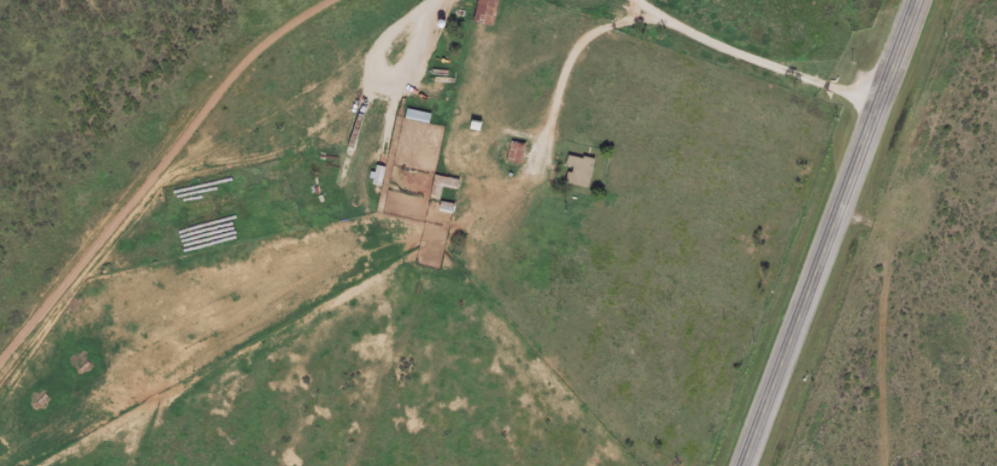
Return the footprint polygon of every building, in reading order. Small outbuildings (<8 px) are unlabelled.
[(497,0),(475,0),(470,20),(491,25),(497,0)] [(403,117),(426,123),(429,113),(405,107),(403,117)] [(505,163),(520,164),(522,141),(507,140),(505,163)] [(592,159),(560,152),(557,164),(567,166),(564,182),(586,187),(592,159)] [(377,185),(382,167),(375,165),(370,183),(377,185)] [(456,187),(456,177),(431,176),(431,193),(434,193),(434,186),(456,187)] [(450,211),(451,202),(427,199),(426,208),(450,211)]
